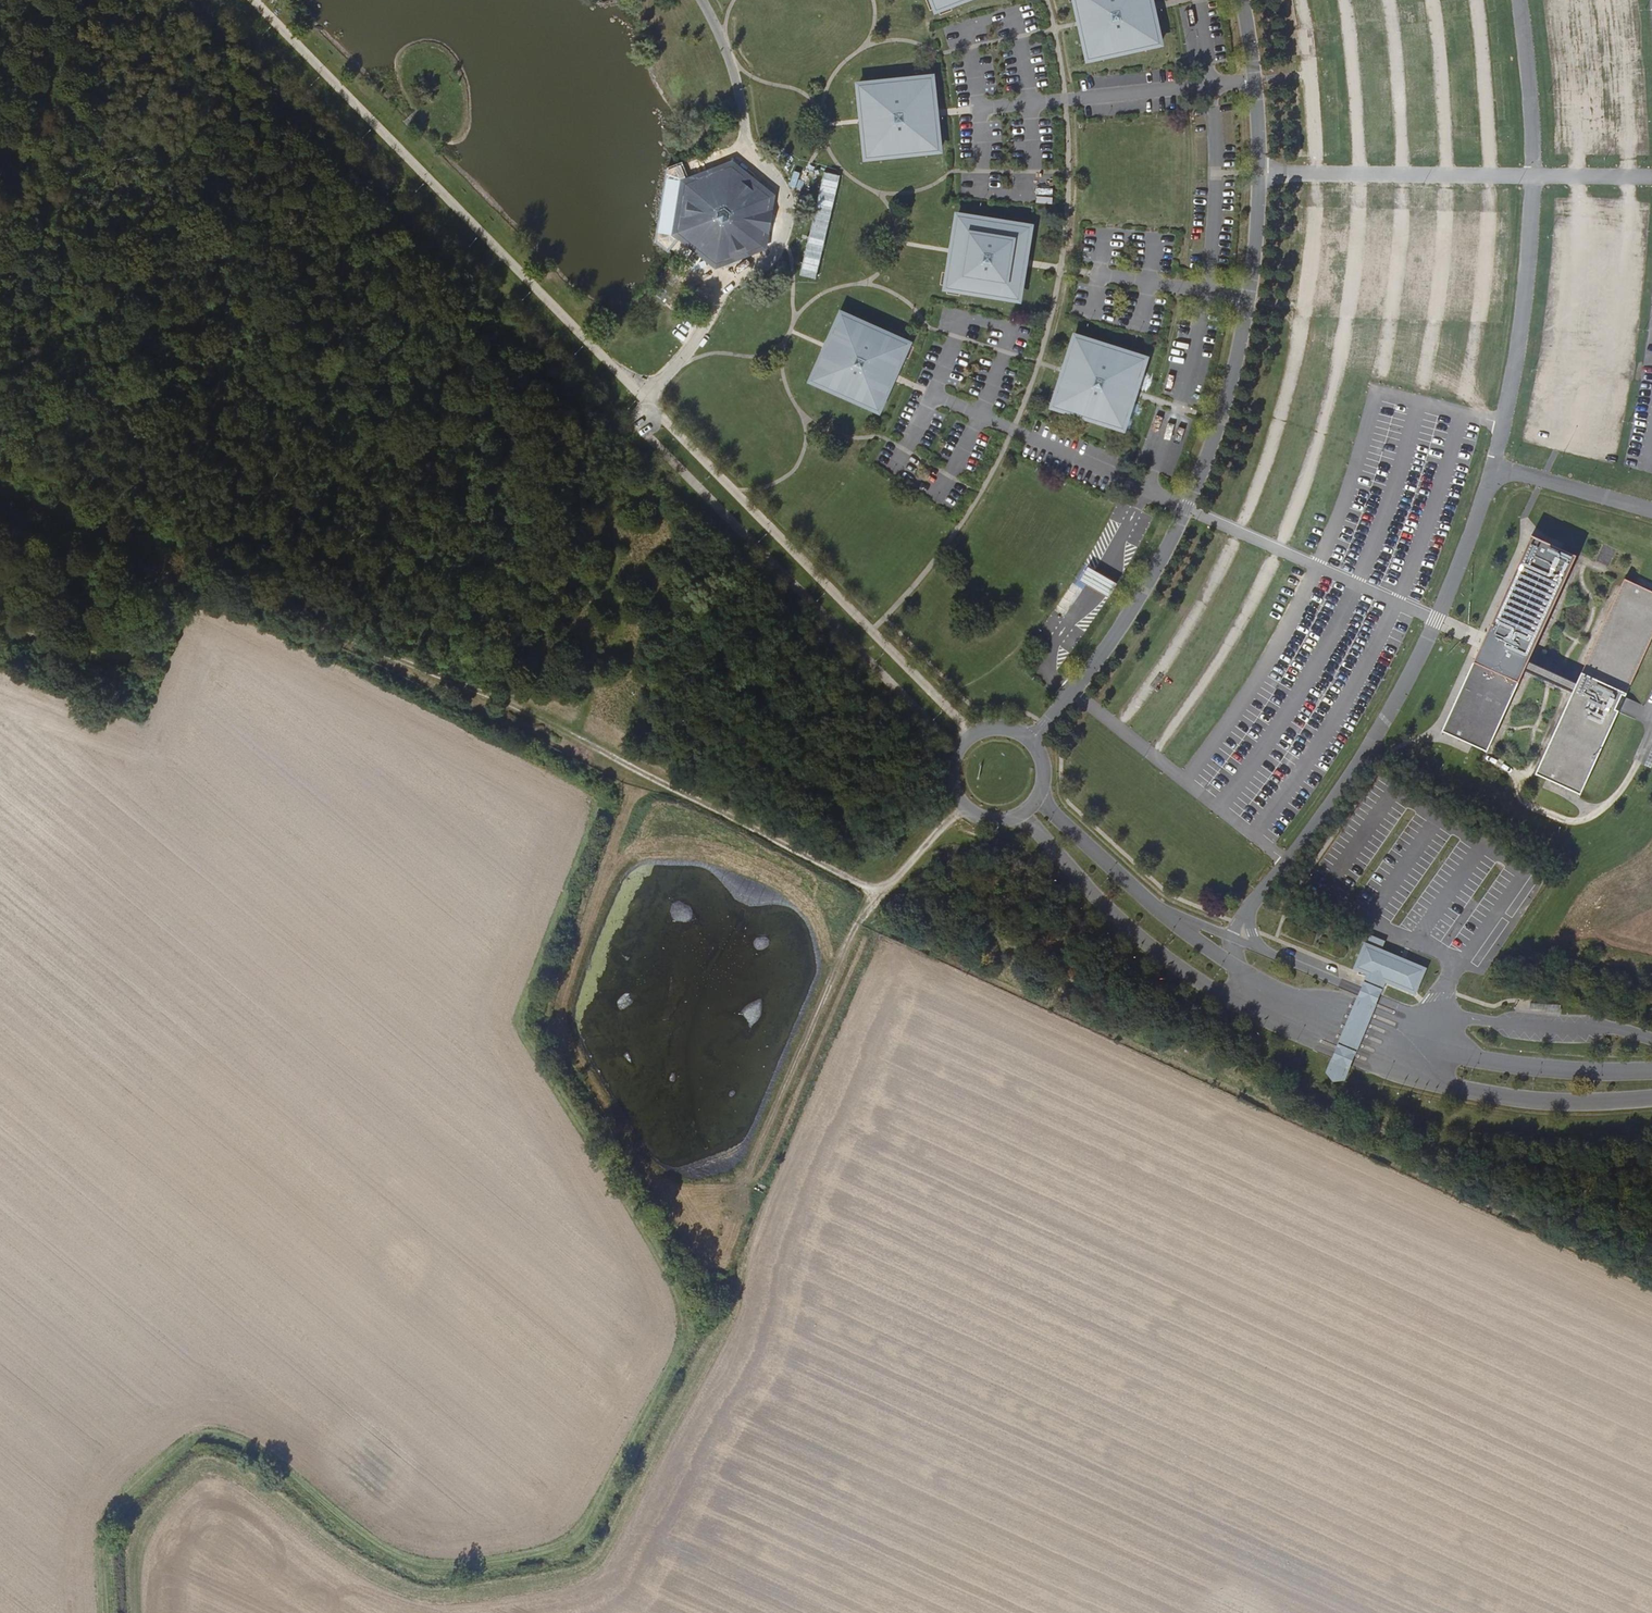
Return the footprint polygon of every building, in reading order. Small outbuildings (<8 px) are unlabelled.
[(1178,35),(1171,0),(1093,0),(1096,13),(1105,50),(1178,35)] [(951,103),(947,67),(872,75),(876,113),(880,150),(954,142),(951,103)] [(728,258),(774,240),(778,215),(783,190),(743,158),(696,177),(693,201),(689,226),(728,258)] [(1047,219),(972,207),(966,244),(960,281),(1035,293),(1041,255),(1047,219)] [(824,377),(893,407),(909,370),(924,338),(854,307),(839,342),(824,377)] [(1081,364),(1068,401),(1140,424),(1153,386),(1164,352),(1092,330),(1081,364)] [(1511,749),(1520,753),(1560,667),(1612,556),(1603,552),(1567,535),(1522,631),(1529,634),(1522,649),(1515,645),(1475,732),(1511,749)] [(1613,797),(1651,714),(1651,710),(1651,709),(1651,707),(1651,595),(1608,689),(1568,775),(1613,797)] [(1529,634),(1522,631),(1519,638),(1515,645),(1522,649),(1529,634)] [(1413,985),(1434,995),(1443,972),(1423,963),(1387,948),(1377,970),(1379,971),(1378,974),(1377,977),(1387,981),(1389,979),(1392,976),(1405,982),(1413,985)] [(1404,984),(1405,982),(1392,976),(1389,979),(1387,981),(1353,1067),(1367,1073),(1404,984)] [(1365,1080),(1367,1073),(1353,1067),(1350,1074),(1365,1080)]
